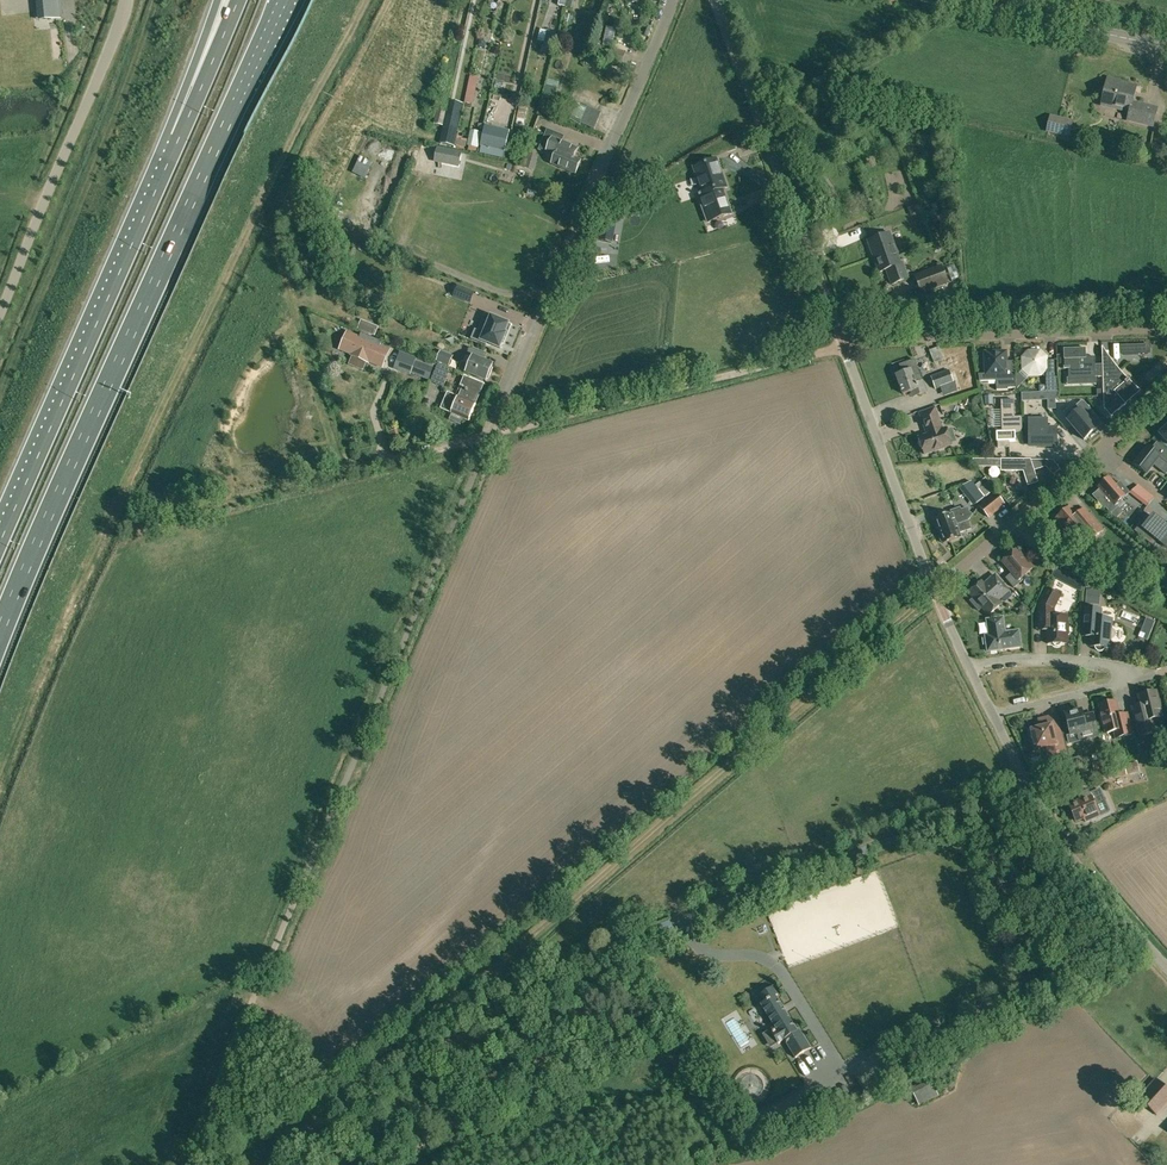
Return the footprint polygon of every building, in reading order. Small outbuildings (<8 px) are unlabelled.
[(38,11),(39,20),(50,19),(59,18),(57,0),(37,0),(38,11)] [(566,13),(563,24),(572,25),(574,15),(566,13)] [(556,33),(548,30),(547,32),(544,44),(542,52),(550,55),(556,33)] [(621,64),(623,56),(611,52),(608,60),(621,64)] [(603,61),(589,57),(587,64),(601,68),(603,61)] [(465,103),(473,104),(479,78),(470,76),(465,103)] [(1108,77),(1103,97),(1111,99),(1109,107),(1130,112),(1128,119),(1153,125),(1156,112),(1131,106),(1136,87),(1120,83),(1120,80),(1108,77)] [(544,97),(555,100),(559,88),(547,84),(544,97)] [(515,126),(523,127),(527,108),(520,106),(515,126)] [(573,119),(594,129),(601,112),(587,106),(586,109),(579,106),(573,119)] [(434,124),(444,125),(447,110),(438,109),(434,124)] [(844,109),(842,116),(855,119),(856,112),(844,109)] [(462,113),(448,110),(440,143),(454,146),(462,113)] [(1047,133),(1071,138),(1073,123),(1051,118),(1047,133)] [(510,130),(485,125),(480,146),(481,147),(479,153),(503,158),(504,152),(505,152),(510,130)] [(481,132),(480,132),(470,130),(467,146),(478,148),(481,132)] [(551,165),(559,168),(576,175),(582,160),(576,157),(579,149),(575,148),(561,142),(564,136),(548,130),(539,150),(554,156),(551,165)] [(468,140),(463,139),(464,132),(458,131),(457,138),(455,145),(466,147),(468,140)] [(1144,142),(1140,158),(1156,162),(1159,146),(1144,142)] [(462,153),(437,148),(434,161),(459,167),(462,153)] [(360,157),(358,162),(370,168),(373,163),(360,157)] [(721,210),(728,208),(722,189),(726,187),(716,160),(694,167),(704,193),(699,195),(708,222),(723,217),(721,210)] [(938,202),(932,204),(935,213),(941,211),(938,202)] [(918,204),(908,208),(911,216),(921,212),(918,204)] [(887,257),(897,253),(890,234),(869,242),(875,257),(885,253),(887,257)] [(875,257),(881,272),(887,270),(893,285),(909,279),(902,263),(901,263),(897,253),(887,257),(885,253),(875,257)] [(949,283),(942,265),(915,275),(921,294),(949,283)] [(455,296),(470,302),(474,293),(459,286),(455,296)] [(928,305),(917,308),(921,321),(929,317),(929,312),(928,305)] [(500,348),(506,334),(505,333),(508,324),(485,314),(478,331),(475,329),(471,339),(486,345),(487,343),(500,348)] [(378,326),(362,320),(358,329),(374,335),(378,326)] [(347,333),(340,348),(353,354),(352,355),(367,362),(368,360),(382,366),(389,351),(379,347),(382,341),(361,333),(359,338),(347,333)] [(1124,355),(1147,354),(1147,344),(1123,345),(1124,355)] [(943,360),(941,354),(939,347),(930,351),(934,363),(943,360)] [(466,374),(467,373),(486,381),(488,376),(489,376),(493,368),(492,368),(493,365),(484,361),(487,355),(470,348),(468,354),(474,357),(470,365),(462,362),(459,370),(466,374)] [(1068,369),(1069,378),(1096,377),(1103,377),(1103,376),(1102,365),(1095,365),(1095,357),(1086,357),(1086,348),(1085,348),(1085,349),(1064,349),(1065,367),(1064,367),(1064,369),(1068,369)] [(418,356),(417,358),(395,350),(389,365),(430,380),(435,362),(418,356)] [(441,350),(436,361),(449,366),(453,356),(441,350)] [(1016,388),(1015,371),(1007,371),(1007,362),(1007,351),(984,352),(985,374),(985,376),(996,375),(996,381),(997,390),(1008,390),(1008,388),(1016,388)] [(1041,375),(1046,370),(1046,377),(1055,377),(1055,360),(1046,361),(1046,357),(1040,351),(1028,352),(1022,358),(1023,370),(1029,376),(1041,375)] [(904,372),(902,373),(897,375),(904,394),(912,391),(914,397),(927,391),(914,359),(906,362),(908,369),(903,371),(904,372)] [(1111,361),(1102,362),(1103,376),(1103,377),(1104,408),(1111,416),(1126,403),(1126,402),(1134,395),(1136,393),(1127,384),(1130,381),(1128,379),(1126,380),(1116,369),(1112,369),(1111,361)] [(438,364),(431,381),(443,387),(450,369),(438,364)] [(945,396),(958,391),(949,370),(931,377),(936,390),(942,388),(945,396)] [(453,412),(452,413),(469,420),(477,403),(476,403),(484,385),(464,377),(460,387),(462,388),(458,396),(449,393),(442,408),(453,412)] [(1047,391),(1047,400),(1058,399),(1058,391),(1047,391)] [(1015,433),(1023,432),(1022,417),(1015,417),(1014,400),(1001,400),(1002,432),(997,432),(997,442),(998,442),(998,447),(1010,447),(1009,441),(1015,441),(1015,433)] [(1067,421),(1084,440),(1089,435),(1091,437),(1097,432),(1096,430),(1097,428),(1087,416),(1093,411),(1084,401),(1081,401),(1072,409),(1076,413),(1067,421)] [(937,415),(923,420),(928,435),(919,438),(920,440),(919,442),(920,447),(922,448),(924,454),(952,445),(946,429),(942,430),(937,415)] [(1055,445),(1055,429),(1047,429),(1047,420),(1030,420),(1030,445),(1055,445)] [(392,441),(400,439),(397,429),(389,431),(392,441)] [(1147,474),(1159,458),(1166,464),(1166,450),(1157,442),(1152,448),(1148,445),(1133,463),(1147,474)] [(1001,470),(1024,471),(1028,485),(1037,482),(1034,470),(1030,460),(1001,459),(1001,470)] [(1117,486),(1111,479),(1109,477),(1098,487),(1115,506),(1130,492),(1121,482),(1117,486)] [(976,485),(985,498),(994,490),(985,478),(976,485)] [(1131,491),(1141,499),(1147,492),(1138,485),(1131,491)] [(972,496),(978,503),(985,498),(979,491),(972,496)] [(980,506),(989,517),(1005,504),(996,493),(980,506)] [(939,531),(968,521),(973,515),(969,512),(967,507),(961,510),(960,507),(949,511),(951,514),(935,519),(936,521),(934,522),(936,527),(938,527),(939,531)] [(1090,541),(1102,531),(1084,509),(1077,515),(1070,507),(1056,519),(1074,540),(1083,533),(1090,541)] [(1154,516),(1153,515),(1146,524),(1142,521),(1134,531),(1153,547),(1158,541),(1166,548),(1166,526),(1154,516)] [(943,541),(944,543),(961,537),(959,533),(971,529),(968,521),(939,531),(941,535),(939,536),(941,542),(943,541)] [(1033,568),(1026,559),(1024,561),(1019,554),(1015,551),(1003,562),(1012,572),(1006,578),(1014,588),(1023,580),(1021,578),(1033,568)] [(1065,571),(1057,567),(1052,576),(1060,581),(1065,571)] [(969,593),(973,597),(974,598),(970,601),(979,611),(982,608),(989,615),(1001,604),(998,600),(1009,591),(995,575),(988,582),(989,582),(985,585),(982,582),(969,593)] [(1069,633),(1070,627),(1068,625),(1068,616),(1058,615),(1055,613),(1054,608),(1061,596),(1047,588),(1039,604),(1039,619),(1048,619),(1048,644),(1053,644),(1055,646),(1057,646),(1060,646),(1061,644),(1067,644),(1068,634),(1069,633)] [(1087,590),(1086,604),(1100,605),(1101,591),(1087,590)] [(1024,603),(1018,608),(1023,613),(1028,609),(1024,603)] [(1100,652),(1102,651),(1104,650),(1105,647),(1110,648),(1110,638),(1113,638),(1115,636),(1116,634),(1115,631),(1114,630),(1111,629),(1112,619),(1103,618),(1101,616),(1101,609),(1085,608),(1084,625),(1092,625),(1090,646),(1095,647),(1096,649),(1097,651),(1100,652)] [(989,631),(990,631),(991,635),(986,636),(988,651),(1021,646),(1019,631),(1006,633),(1005,631),(1003,618),(987,620),(989,630),(989,631)] [(1143,716),(1134,718),(1139,737),(1156,733),(1153,719),(1163,717),(1156,691),(1152,692),(1150,691),(1144,692),(1142,695),(1138,696),(1143,716)] [(1102,727),(1104,726),(1106,733),(1114,731),(1116,738),(1132,734),(1127,714),(1119,715),(1116,701),(1099,705),(1102,715),(1099,715),(1102,727)] [(1067,736),(1069,743),(1099,736),(1096,724),(1086,726),(1082,710),(1065,714),(1070,735),(1067,736)] [(1032,730),(1033,732),(1031,733),(1031,735),(1031,737),(1033,739),(1035,739),(1037,749),(1046,746),(1049,755),(1051,755),(1056,772),(1069,769),(1056,716),(1043,719),(1044,723),(1041,724),(1042,728),(1032,730)] [(1082,756),(1069,759),(1071,768),(1084,765),(1082,756)] [(1085,819),(1086,822),(1100,816),(1098,812),(1104,809),(1098,795),(1092,798),(1091,796),(1069,805),(1077,822),(1085,819)] [(761,1004),(775,1027),(777,1030),(771,1033),(778,1044),(784,1040),(795,1058),(811,1048),(799,1030),(797,1031),(776,996),(778,995),(773,987),(760,994),(765,1002),(761,1004)] [(916,1049),(898,1059),(905,1071),(923,1061),(916,1049)] [(907,1080),(908,1082),(902,1084),(908,1098),(914,1095),(919,1106),(939,1096),(926,1071),(907,1080)] [(1166,1104),(1166,1089),(1157,1080),(1140,1098),(1139,1100),(1157,1116),(1158,1115),(1166,1104)] [(808,1088),(762,1114),(771,1130),(817,1104),(808,1088)]
